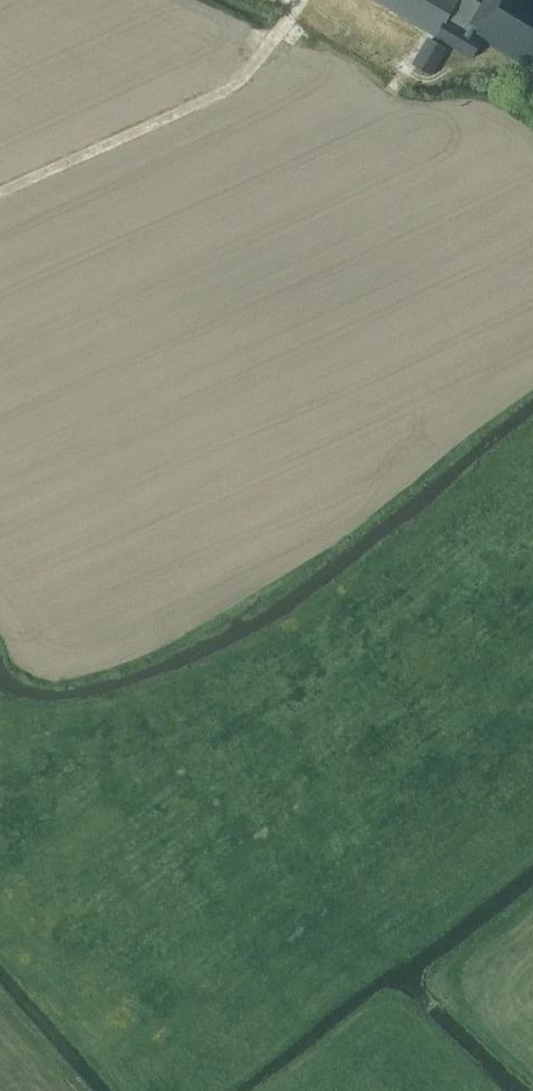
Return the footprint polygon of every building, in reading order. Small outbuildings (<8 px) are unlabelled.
[(480,4),(473,0),(372,0),(470,57),(481,39),(525,64),(528,59),(532,61),(532,0),(482,0),(480,4)] [(432,74),(447,47),(427,36),(412,64),(432,74)]
